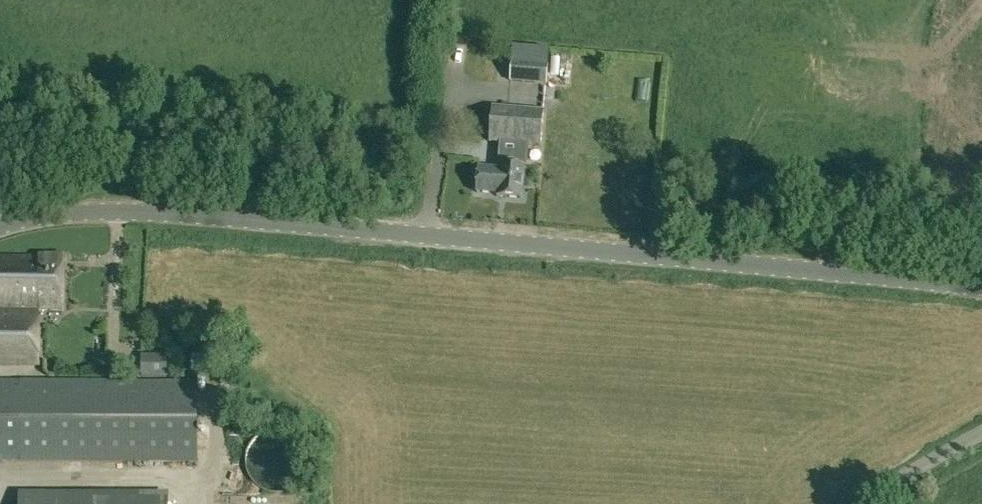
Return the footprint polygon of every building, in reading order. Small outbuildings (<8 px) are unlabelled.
[(529,61),(530,53),(513,51),(511,81),(547,85),(549,63),(529,61)] [(489,142),(502,143),(500,163),(500,168),(478,167),(477,192),(497,194),(496,196),(522,198),(528,145),(542,146),(545,110),(492,106),(489,142)] [(17,310),(39,310),(64,310),(64,253),(38,253),(38,255),(17,255),(17,310)] [(39,310),(17,310),(17,255),(0,255),(0,361),(39,361),(39,310)] [(198,380),(198,379),(191,379),(141,379),(0,380),(0,462),(198,462),(198,380)] [(248,473),(251,480),(256,485),(261,490),(268,493),(275,494),(282,494),(290,493),(296,489),(302,485),(306,479),(309,472),(311,465),(311,458),(309,451),(306,444),(301,439),(296,434),(289,431),(282,430),(275,430),(267,431),(261,435),(255,439),(251,445),(248,451),(246,459),(246,466),(248,473)] [(167,495),(18,495),(18,503),(167,503),(167,495)]
